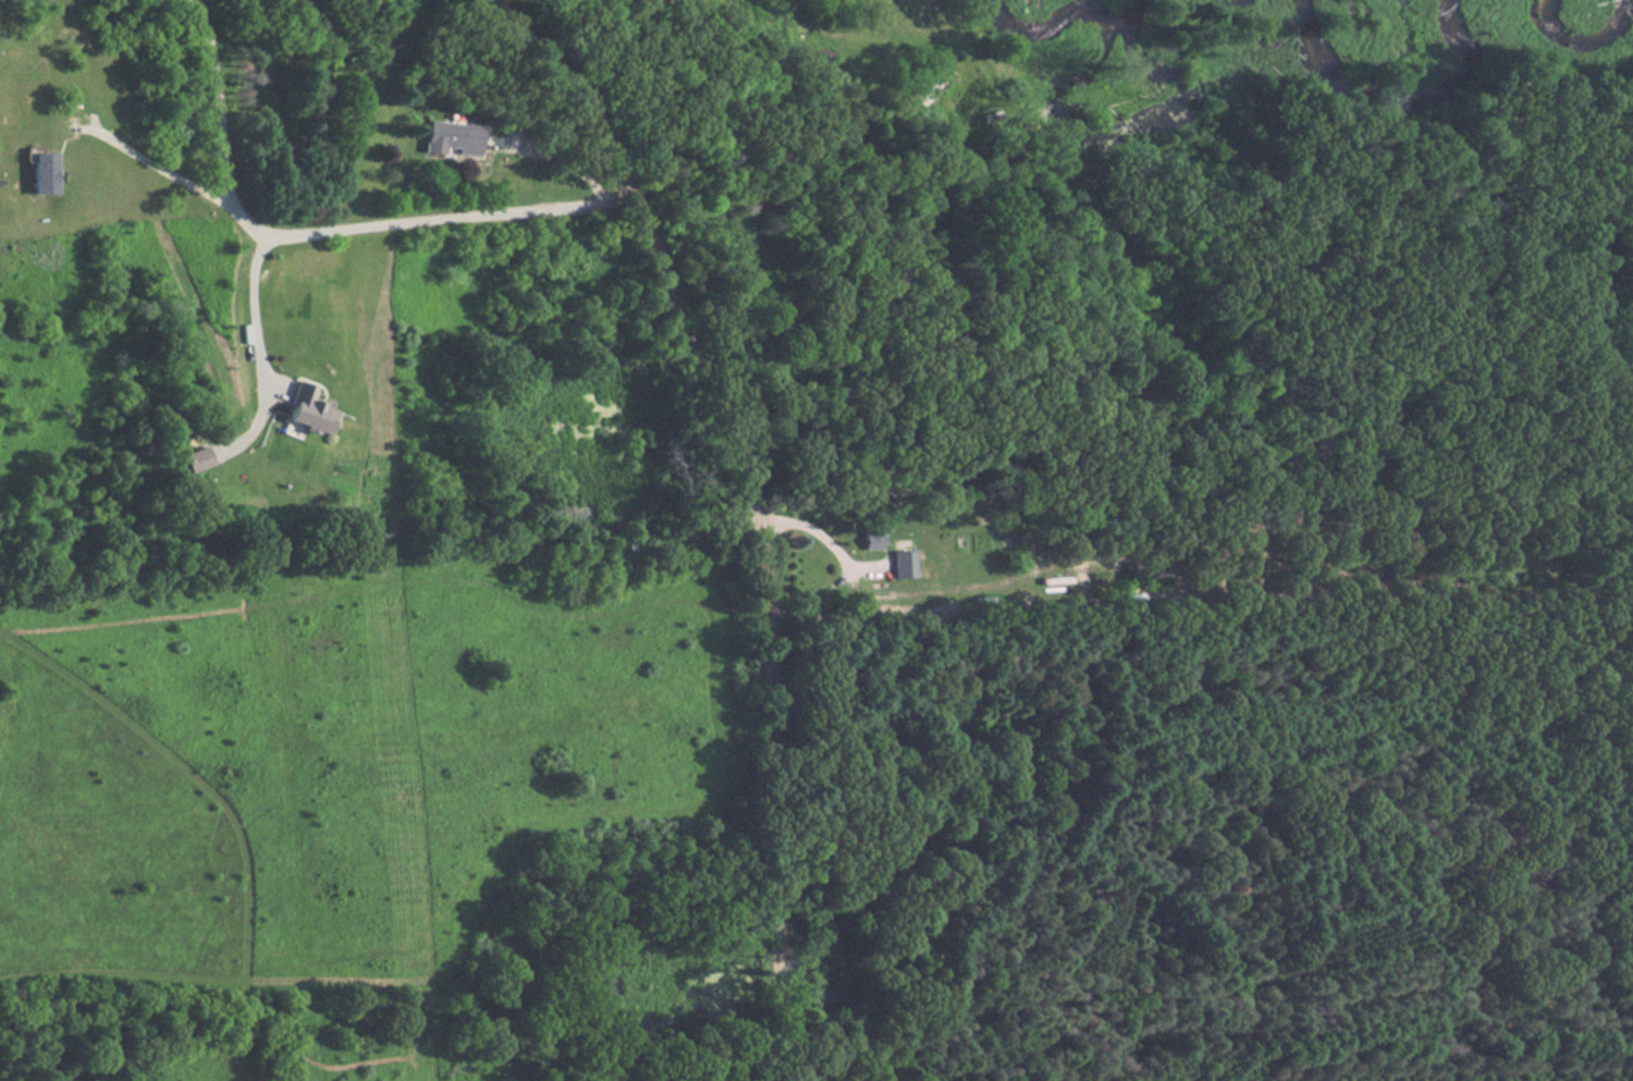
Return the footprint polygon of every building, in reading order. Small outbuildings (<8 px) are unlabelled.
[(476,125),(421,122),(420,153),(474,157),(476,125)] [(30,195),(53,195),(53,155),(30,155),(30,195)] [(281,429),(324,437),(330,408),(311,404),(315,388),(290,383),(281,429)] [(189,474),(214,464),(206,445),(181,455),(189,474)] [(883,511),(861,511),(861,551),(883,551),(883,511)] [(893,552),(893,579),(912,579),(912,552),(893,552)]
